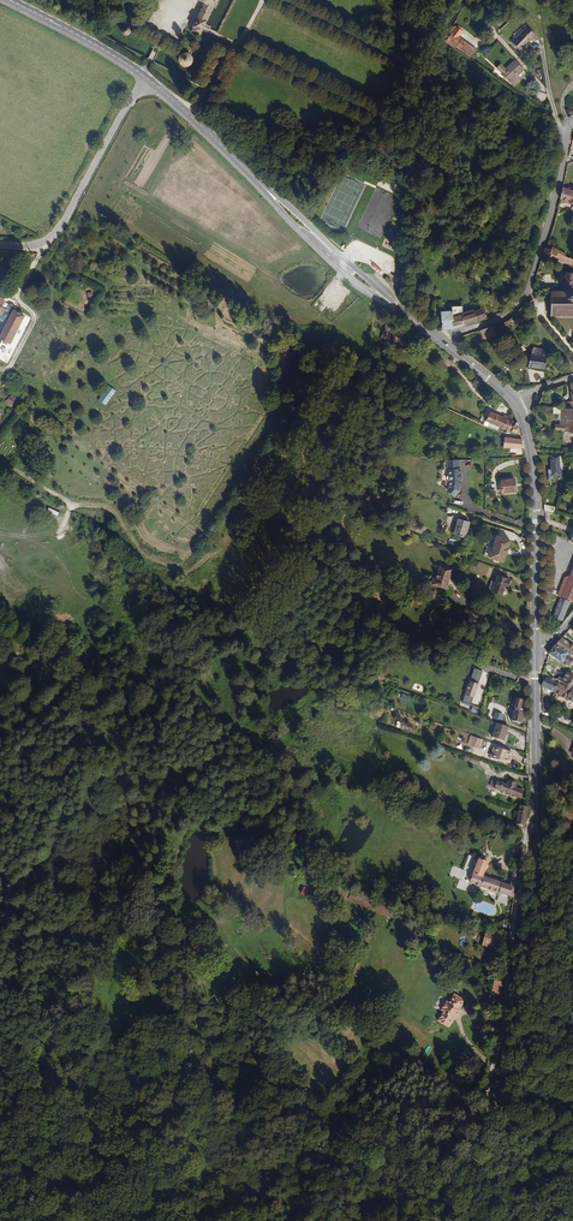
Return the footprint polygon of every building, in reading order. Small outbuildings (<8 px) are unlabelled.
[(205,3),(199,17),(194,27),(192,31),(201,35),(203,31),(207,21),(214,7),(216,8),(220,0),(200,0),(205,3)] [(131,31),(131,30),(130,29),(129,28),(129,27),(128,27),(127,27),(126,27),(125,27),(124,27),(123,28),(123,29),(122,29),(122,31),(122,32),(122,33),(123,34),(124,35),(125,35),(126,35),(127,36),(128,35),(129,35),(130,34),(130,33),(131,32),(131,31)] [(520,51),(534,38),(525,29),(512,42),(520,51)] [(478,52),(469,45),(473,40),(467,36),(458,49),(472,59),(478,52)] [(193,59),(193,58),(193,56),(192,55),(191,54),(189,53),(187,52),(185,52),(183,53),(181,54),(180,56),(180,58),(179,59),(180,61),(181,63),(181,64),(183,65),(184,65),(185,66),(187,66),(188,65),(190,65),(191,64),(192,62),(193,61),(193,59)] [(518,77),(525,72),(515,62),(507,69),(503,65),(498,70),(511,84),(518,77)] [(514,88),(522,81),(518,77),(511,84),(514,88)] [(562,187),(560,198),(572,203),(572,190),(562,187)] [(557,261),(559,252),(544,247),(542,254),(551,256),(550,259),(557,261)] [(567,271),(565,291),(569,291),(569,288),(572,288),(572,271),(567,271)] [(569,288),(569,291),(565,291),(550,291),(550,315),(572,314),(572,288),(569,288)] [(6,321),(0,331),(0,341),(3,337),(11,341),(27,313),(16,308),(17,307),(15,306),(15,305),(13,303),(12,305),(10,304),(8,308),(5,306),(4,304),(7,297),(0,294),(0,317),(6,321)] [(484,319),(482,312),(475,314),(475,313),(470,314),(469,304),(453,308),(453,311),(442,312),(442,313),(436,314),(437,327),(442,326),(442,329),(457,328),(484,319)] [(386,345),(396,324),(388,319),(377,341),(386,345)] [(495,336),(492,326),(480,330),(483,340),(495,336)] [(545,367),(548,352),(547,352),(547,348),(526,344),(524,354),(521,354),(519,360),(523,360),(522,363),(545,367)] [(471,375),(458,365),(455,369),(468,378),(471,375)] [(10,395),(6,402),(12,406),(16,399),(10,395)] [(571,407),(567,407),(560,406),(561,419),(560,419),(560,426),(555,425),(555,430),(568,431),(568,420),(572,420),(572,408),(571,407)] [(503,428),(506,421),(509,422),(509,420),(510,419),(507,418),(506,419),(494,415),(491,423),(495,425),(503,428)] [(522,435),(519,424),(509,420),(509,422),(506,421),(503,428),(522,435)] [(524,448),(522,439),(506,437),(505,448),(515,447),(524,448)] [(562,474),(561,456),(553,456),(554,468),(553,468),(553,474),(562,474)] [(460,479),(460,473),(460,467),(459,467),(459,458),(447,458),(447,467),(449,467),(449,485),(446,488),(452,495),(458,489),(458,484),(460,484),(460,479)] [(514,492),(513,479),(499,480),(500,493),(514,492)] [(465,537),(469,521),(459,519),(455,535),(465,537)] [(508,547),(511,539),(491,533),(489,542),(485,541),(484,544),(487,545),(484,555),(494,558),(494,559),(495,561),(498,561),(499,560),(500,559),(504,561),(506,553),(507,547),(508,547)] [(443,587),(449,571),(439,568),(434,582),(443,587)] [(508,587),(510,579),(498,576),(496,583),(492,582),(491,591),(494,591),(494,593),(503,595),(505,587),(508,587)] [(572,600),(572,577),(571,576),(563,595),(555,591),(554,595),(572,602),(572,600)] [(434,582),(430,580),(428,586),(441,591),(443,587),(434,582)] [(555,591),(557,587),(545,583),(545,595),(548,596),(549,593),(554,595),(555,591)] [(561,622),(569,602),(560,598),(552,618),(561,622)] [(572,643),(571,644),(563,639),(557,646),(572,656),(572,643)] [(557,646),(550,655),(572,668),(572,656),(557,646)] [(473,695),(483,668),(474,665),(464,692),(473,695)] [(567,673),(563,683),(572,687),(572,675),(567,673)] [(555,693),(560,682),(548,677),(547,680),(545,680),(545,681),(543,680),(543,688),(555,693)] [(563,683),(560,682),(555,693),(554,699),(559,701),(562,696),(572,701),(572,687),(563,683)] [(470,702),(473,695),(464,692),(461,699),(470,702)] [(528,713),(524,712),(525,709),(526,709),(526,698),(517,695),(514,706),(517,707),(516,710),(515,710),(513,719),(526,722),(528,713)] [(473,705),(471,712),(478,714),(480,708),(473,705)] [(505,722),(507,715),(499,713),(497,719),(505,722)] [(505,740),(510,727),(499,722),(494,736),(505,740)] [(401,729),(410,732),(413,727),(404,724),(401,729)] [(482,745),(484,738),(478,736),(475,743),(482,745)] [(506,762),(510,751),(492,744),(488,756),(506,762)] [(483,758),(470,753),(468,758),(481,762),(483,758)] [(559,782),(561,777),(555,774),(551,786),(555,787),(558,781),(559,782)] [(524,791),(517,788),(518,787),(509,784),(508,785),(498,782),(498,783),(496,789),(495,790),(522,799),(524,791)] [(526,823),(529,808),(522,806),(518,827),(526,828),(526,823)] [(459,878),(462,869),(453,866),(449,875),(459,878)] [(511,888),(485,882),(490,870),(481,867),(472,891),(514,901),(518,875),(515,875),(511,888)] [(306,881),(301,894),(310,898),(316,885),(306,881)] [(372,909),(375,899),(352,891),(348,901),(372,909)] [(494,948),(497,939),(487,936),(484,944),(494,948)] [(496,955),(498,949),(503,950),(506,941),(497,939),(494,948),(484,944),(482,951),(496,955)] [(500,999),(500,984),(494,979),(487,989),(490,991),(500,999)] [(500,999),(490,991),(486,997),(500,1006),(500,999)] [(464,1009),(453,1004),(452,1006),(462,1013),(464,1009)] [(461,1019),(459,1019),(462,1013),(452,1006),(449,1013),(446,1012),(441,1021),(443,1022),(438,1032),(449,1037),(454,1028),(456,1029),(461,1019)]
